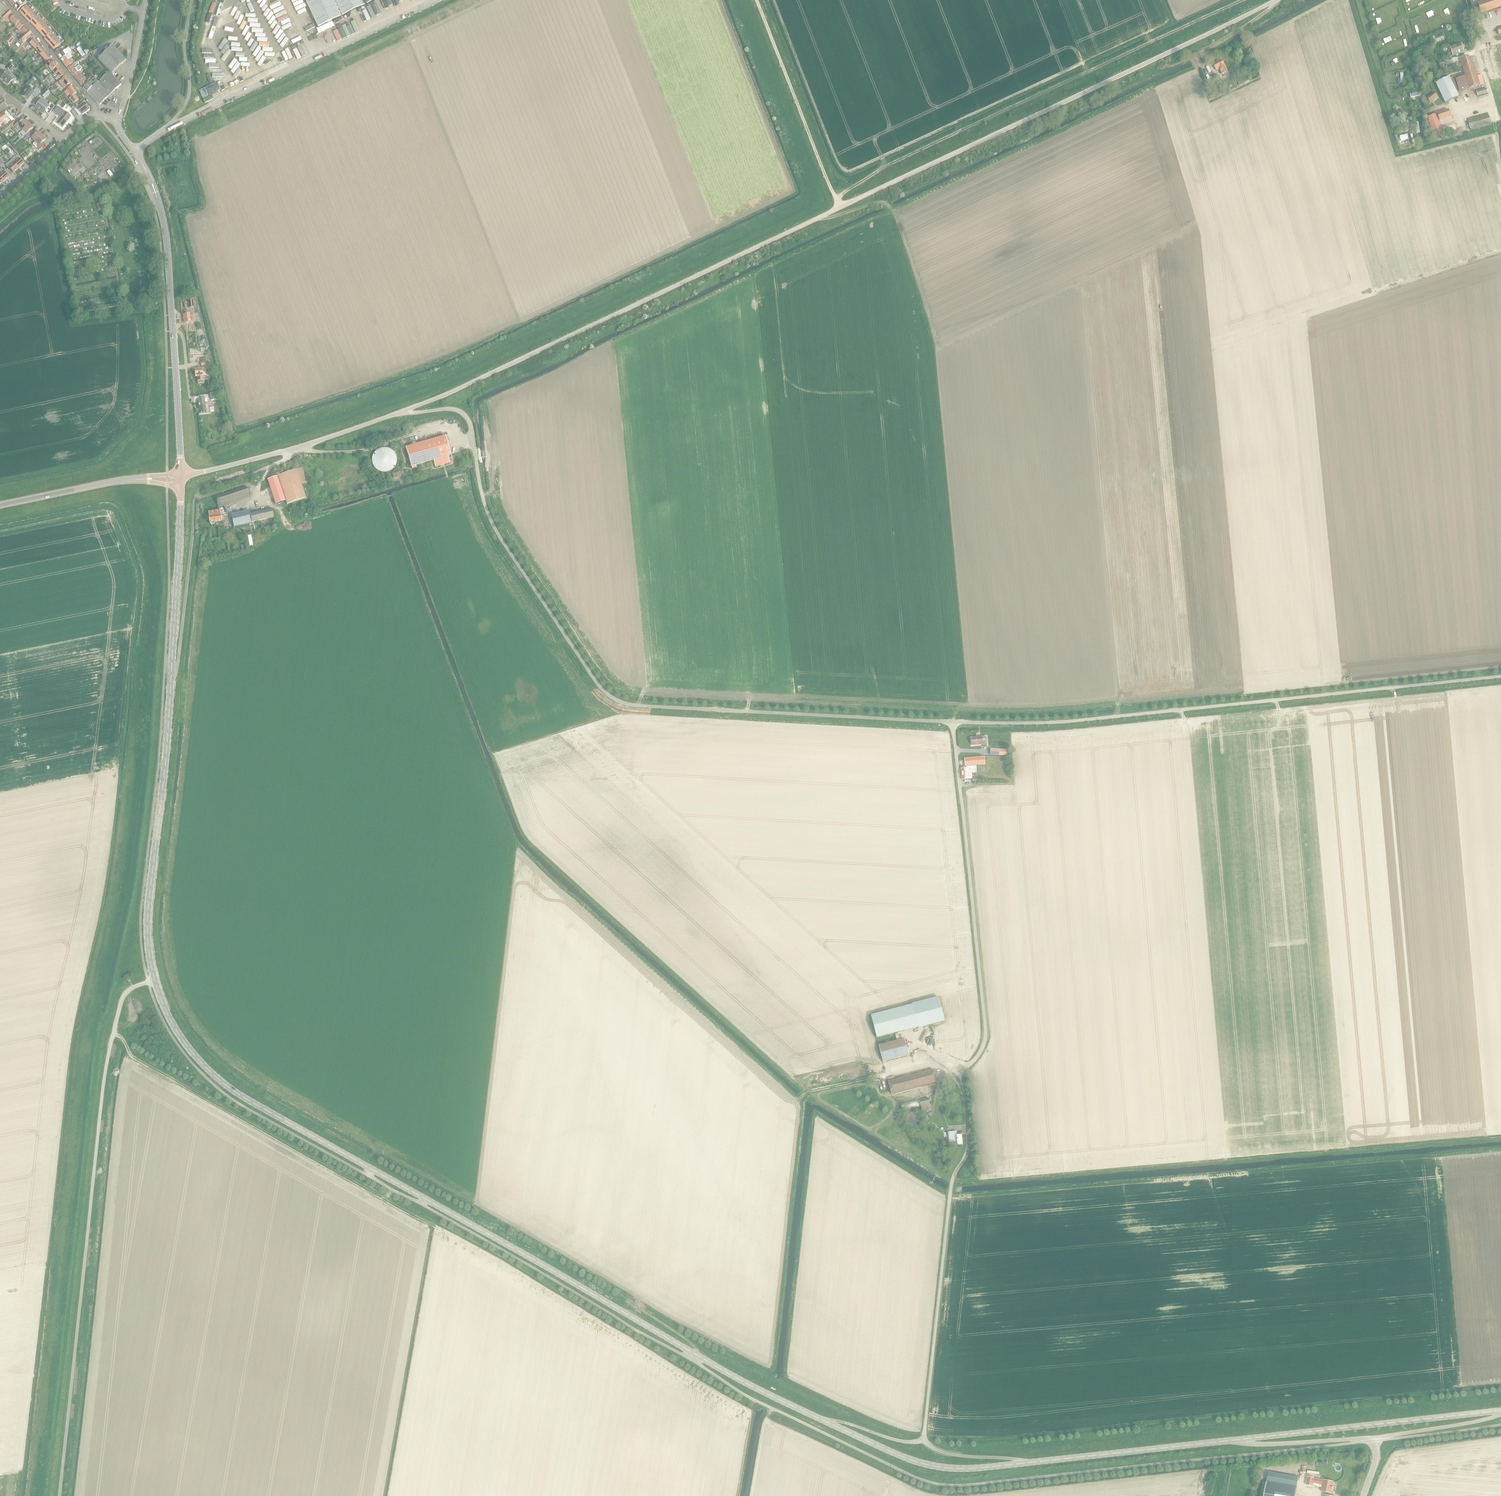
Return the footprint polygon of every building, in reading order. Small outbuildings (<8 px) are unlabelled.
[(317,27),(316,27),(319,34),(334,26),(332,22),(377,0),(304,0),(317,27)] [(1478,3),(1481,14),(1500,7),(1500,0),(1487,0),(1478,3)] [(1,17),(9,10),(0,1),(0,18),(1,17)] [(20,1),(13,7),(17,11),(27,3),(25,1),(23,3),(20,1)] [(220,13),(226,11),(223,3),(217,6),(220,13)] [(25,17),(32,11),(27,5),(20,12),(25,17)] [(1353,11),(1350,9),(1345,17),(1349,19),(1351,16),(1356,18),(1360,12),(1354,9),(1353,11)] [(16,26),(20,21),(9,10),(1,17),(6,23),(10,20),(16,26)] [(29,23),(37,16),(37,15),(37,16),(32,11),(25,17),(29,23)] [(35,27),(42,21),(44,19),(43,18),(41,19),(37,16),(29,23),(30,23),(30,22),(35,27)] [(211,32),(232,75),(246,68),(243,61),(252,57),(234,20),(211,32)] [(16,26),(15,27),(15,28),(16,27),(18,30),(17,30),(15,31),(17,33),(18,34),(26,27),(24,25),(20,21),(16,26)] [(40,33),(47,26),(42,21),(35,27),(40,33)] [(44,39),(52,32),(47,26),(40,33),(45,38),(44,39)] [(29,30),(26,27),(18,34),(17,35),(21,38),(23,36),(29,30)] [(21,41),(23,42),(26,39),(32,33),(29,30),(19,41),(20,42),(21,41)] [(1312,32),(1308,30),(1305,39),(1309,40),(1310,37),(1316,39),(1318,32),(1312,30),(1312,32)] [(49,44),(57,38),(52,32),(44,39),(49,44)] [(62,43),(57,38),(49,44),(54,50),(62,43)] [(30,43),(34,48),(36,49),(39,46),(34,40),(30,43)] [(297,54),(301,53),(301,51),(305,51),(304,44),(296,45),(297,54)] [(1450,47),(1453,55),(1464,52),(1461,44),(1450,47)] [(111,95),(122,85),(112,74),(127,60),(113,45),(98,59),(110,71),(99,82),(97,80),(94,83),(91,80),(83,88),(87,91),(100,105),(111,95)] [(41,55),(45,52),(39,46),(36,49),(41,55)] [(58,56),(64,52),(61,48),(55,52),(58,56)] [(61,60),(70,53),(69,51),(66,53),(65,51),(64,52),(58,56),(61,60)] [(45,52),(41,55),(46,61),(50,58),(45,52)] [(1325,53),(1321,52),(1317,60),(1321,62),(1323,58),(1328,61),(1331,54),(1326,52),(1325,53)] [(64,64),(70,59),(73,57),(70,53),(61,60),(64,64)] [(1481,75),(1477,76),(1471,57),(1460,60),(1465,75),(1456,78),(1460,91),(1469,88),(1469,89),(1484,84),(1481,75)] [(70,59),(64,64),(67,68),(73,63),(70,59)] [(269,59),(247,68),(252,79),(274,69),(269,59)] [(1370,61),(1366,59),(1363,67),(1367,69),(1368,66),(1374,68),(1376,61),(1371,59),(1370,61)] [(1221,74),(1226,72),(1220,60),(1213,64),(1216,71),(1218,69),(1221,74)] [(55,62),(53,63),(51,61),(45,66),(47,68),(48,68),(48,69),(50,73),(58,67),(55,62)] [(70,72),(76,68),(75,66),(77,65),(75,63),(67,69),(70,72)] [(58,78),(59,79),(65,75),(61,69),(59,67),(53,72),(54,74),(53,75),(55,77),(57,75),(59,78),(58,78)] [(10,73),(9,74),(7,71),(1,77),(8,85),(14,79),(11,76),(12,75),(10,73)] [(76,80),(82,75),(79,71),(73,76),(76,80)] [(82,75),(76,80),(82,86),(91,79),(90,78),(87,81),(82,75)] [(65,87),(66,89),(69,87),(68,85),(71,83),(66,77),(59,82),(64,88),(65,87)] [(1326,78),(1322,77),(1318,85),(1322,87),(1323,85),(1328,87),(1328,86),(1331,88),(1333,83),(1331,82),(1332,79),(1327,77),(1326,78)] [(1449,77),(1436,83),(1445,103),(1459,96),(1449,77)] [(199,91),(203,98),(220,90),(216,82),(199,91)] [(1214,96),(1217,94),(1211,84),(1206,87),(1210,94),(1212,93),(1214,96)] [(36,88),(34,91),(28,87),(21,96),(27,100),(30,97),(32,94),(36,97),(40,91),(36,88)] [(74,95),(77,93),(72,87),(64,92),(67,96),(70,95),(71,97),(69,98),(73,104),(78,100),(74,95)] [(1433,92),(1425,98),(1430,104),(1438,98),(1433,92)] [(37,98),(33,104),(36,106),(35,107),(44,113),(45,111),(46,112),(46,113),(48,114),(54,106),(50,103),(49,105),(41,100),(40,101),(37,98)] [(81,113),(82,114),(89,109),(84,102),(74,110),(79,115),(81,113)] [(62,127),(71,116),(58,107),(54,112),(59,116),(59,115),(61,117),(57,123),(62,127)] [(1448,110),(1427,118),(1435,139),(1456,130),(1448,110)] [(1326,113),(1322,111),(1318,119),(1322,121),(1324,117),(1329,120),(1332,114),(1327,111),(1326,113)] [(4,123),(8,119),(3,113),(0,116),(0,118),(4,123)] [(1351,116),(1347,114),(1343,123),(1348,124),(1349,121),(1354,123),(1357,117),(1352,114),(1351,116)] [(1468,121),(1470,128),(1491,123),(1489,116),(1468,121)] [(7,126),(9,128),(15,123),(13,120),(8,124),(9,124),(7,126)] [(23,130),(29,124),(25,120),(21,124),(19,122),(14,126),(16,128),(19,126),(23,130)] [(25,135),(27,138),(32,133),(30,131),(33,128),(29,124),(23,130),(26,134),(25,135)] [(35,142),(42,136),(38,131),(34,136),(32,133),(27,138),(29,140),(32,138),(35,142)] [(42,136),(35,142),(33,144),(39,150),(46,144),(43,142),(46,140),(42,136)] [(1352,144),(1348,152),(1353,154),(1353,152),(1358,154),(1358,156),(1361,158),(1364,150),(1361,149),(1363,146),(1357,144),(1356,145),(1352,144)] [(106,163),(99,150),(94,152),(93,149),(83,154),(90,168),(101,163),(102,165),(106,163)] [(24,164),(17,155),(11,160),(19,169),(24,164)] [(11,160),(6,165),(13,173),(19,169),(11,160)] [(0,170),(0,178),(3,182),(9,177),(2,169),(0,170)] [(1417,178),(1412,179),(1414,188),(1419,186),(1418,184),(1424,183),(1424,182),(1427,181),(1426,177),(1423,178),(1422,174),(1416,176),(1417,178)] [(1356,186),(1353,184),(1349,193),(1353,195),(1355,191),(1360,194),(1363,187),(1357,184),(1356,186)] [(1379,189),(1375,188),(1372,196),(1376,198),(1377,195),(1382,197),(1385,190),(1380,188),(1379,189)] [(1437,203),(1429,206),(1430,210),(1433,209),(1435,215),(1442,213),(1440,207),(1439,208),(1437,203)] [(1492,214),(1494,223),(1498,222),(1498,219),(1500,218),(1500,210),(1496,211),(1496,213),(1492,214)] [(1399,223),(1395,222),(1394,231),(1398,232),(1399,230),(1404,231),(1404,233),(1407,233),(1408,225),(1405,225),(1406,222),(1400,221),(1399,223)] [(1476,231),(1472,233),(1476,241),(1480,239),(1480,237),(1485,235),(1484,234),(1487,233),(1485,228),(1482,230),(1481,227),(1476,229),(1476,231)] [(1452,242),(1448,243),(1450,252),(1454,251),(1454,249),(1459,248),(1460,249),(1463,249),(1461,241),(1459,242),(1458,239),(1452,240),(1452,242)] [(1427,242),(1422,242),(1421,251),(1426,251),(1426,249),(1432,250),(1432,249),(1435,249),(1436,244),(1433,244),(1433,241),(1427,240),(1427,242)] [(193,315),(190,315),(190,314),(183,314),(184,323),(191,323),(191,322),(194,321),(193,315)] [(200,375),(207,375),(207,372),(202,372),(202,369),(197,370),(198,380),(201,380),(201,377),(200,377),(200,375)] [(204,398),(198,399),(200,412),(206,412),(205,406),(205,402),(207,402),(207,399),(205,399),(204,398)] [(435,467),(450,463),(448,456),(450,455),(445,436),(406,447),(412,468),(416,467),(416,465),(433,460),(435,467)] [(373,465),(373,466),(374,467),(374,468),(375,469),(376,469),(377,470),(378,471),(379,472),(381,472),(382,472),(383,472),(384,472),(385,472),(386,472),(387,472),(388,472),(389,471),(390,471),(391,470),(392,470),(393,469),(393,468),(394,468),(395,467),(395,466),(396,465),(396,464),(396,463),(397,462),(397,461),(397,459),(397,458),(396,457),(396,456),(396,455),(395,454),(395,453),(394,453),(393,452),(393,451),(392,450),(391,450),(390,449),(389,449),(388,448),(387,448),(386,448),(385,448),(384,448),(383,448),(382,448),(380,449),(379,449),(378,450),(377,450),(376,451),(375,452),(374,453),(373,454),(373,455),(372,456),(372,457),(372,458),(372,460),(372,461),(372,462),(372,463),(372,464),(373,465)] [(302,467),(278,475),(287,504),(306,498),(301,484),(307,482),(302,467)] [(278,476),(267,479),(270,486),(276,504),(286,501),(278,476)] [(215,497),(219,507),(249,497),(246,487),(215,497)] [(234,526),(274,517),(272,509),(250,514),(249,510),(231,514),(234,526)] [(214,524),(214,523),(214,522),(221,521),(219,510),(209,512),(210,518),(209,518),(210,523),(210,524),(211,525),(214,524)] [(983,739),(986,739),(986,736),(983,737),(983,736),(972,737),(972,745),(983,744),(983,739)] [(968,769),(979,767),(979,765),(985,765),(984,757),(965,759),(965,767),(968,766),(968,769)] [(939,998),(913,1005),(918,1027),(944,1020),(939,998)] [(871,1016),(877,1038),(918,1027),(913,1005),(871,1016)] [(879,1044),(884,1060),(908,1054),(904,1037),(879,1044)] [(889,1080),(892,1093),(937,1081),(933,1068),(889,1080)] [(923,1112),(931,1110),(929,1101),(932,1100),(931,1097),(902,1105),(903,1111),(921,1106),(923,1112)] [(962,1134),(957,1135),(956,1131),(948,1132),(949,1142),(957,1141),(957,1144),(963,1144),(962,1134)] [(1271,1485),(1297,1486),(1297,1477),(1271,1475),(1271,1485)] [(1307,1477),(1306,1485),(1313,1486),(1314,1482),(1318,1483),(1318,1485),(1322,1486),(1321,1491),(1331,1493),(1334,1482),(1323,1480),(1314,1478),(1307,1477)]
